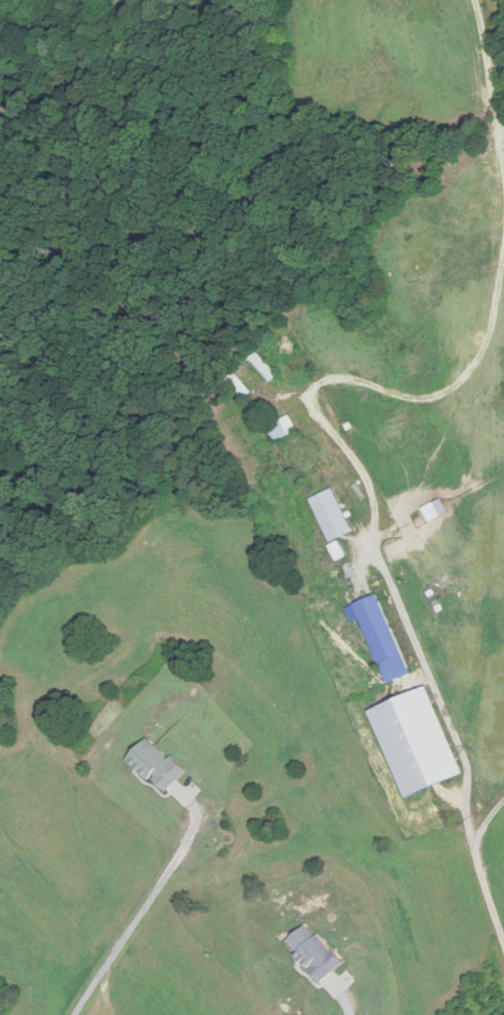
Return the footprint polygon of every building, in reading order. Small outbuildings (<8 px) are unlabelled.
[(279,375),(258,353),(250,361),(271,383),(279,375)] [(252,395),(237,373),(227,380),(242,402),(252,395)] [(299,431),(291,417),(269,429),(277,443),(299,431)] [(353,534),(334,490),(312,500),(330,543),(353,534)] [(431,523),(449,514),(442,500),(424,510),(431,523)] [(387,686),(410,677),(380,596),(356,605),(387,686)] [(431,689),(371,711),(403,799),(463,777),(431,689)] [(173,757),(170,760),(150,740),(129,760),(164,796),(188,772),(173,757)] [(286,947),(325,983),(345,962),(307,926),(286,947)]
